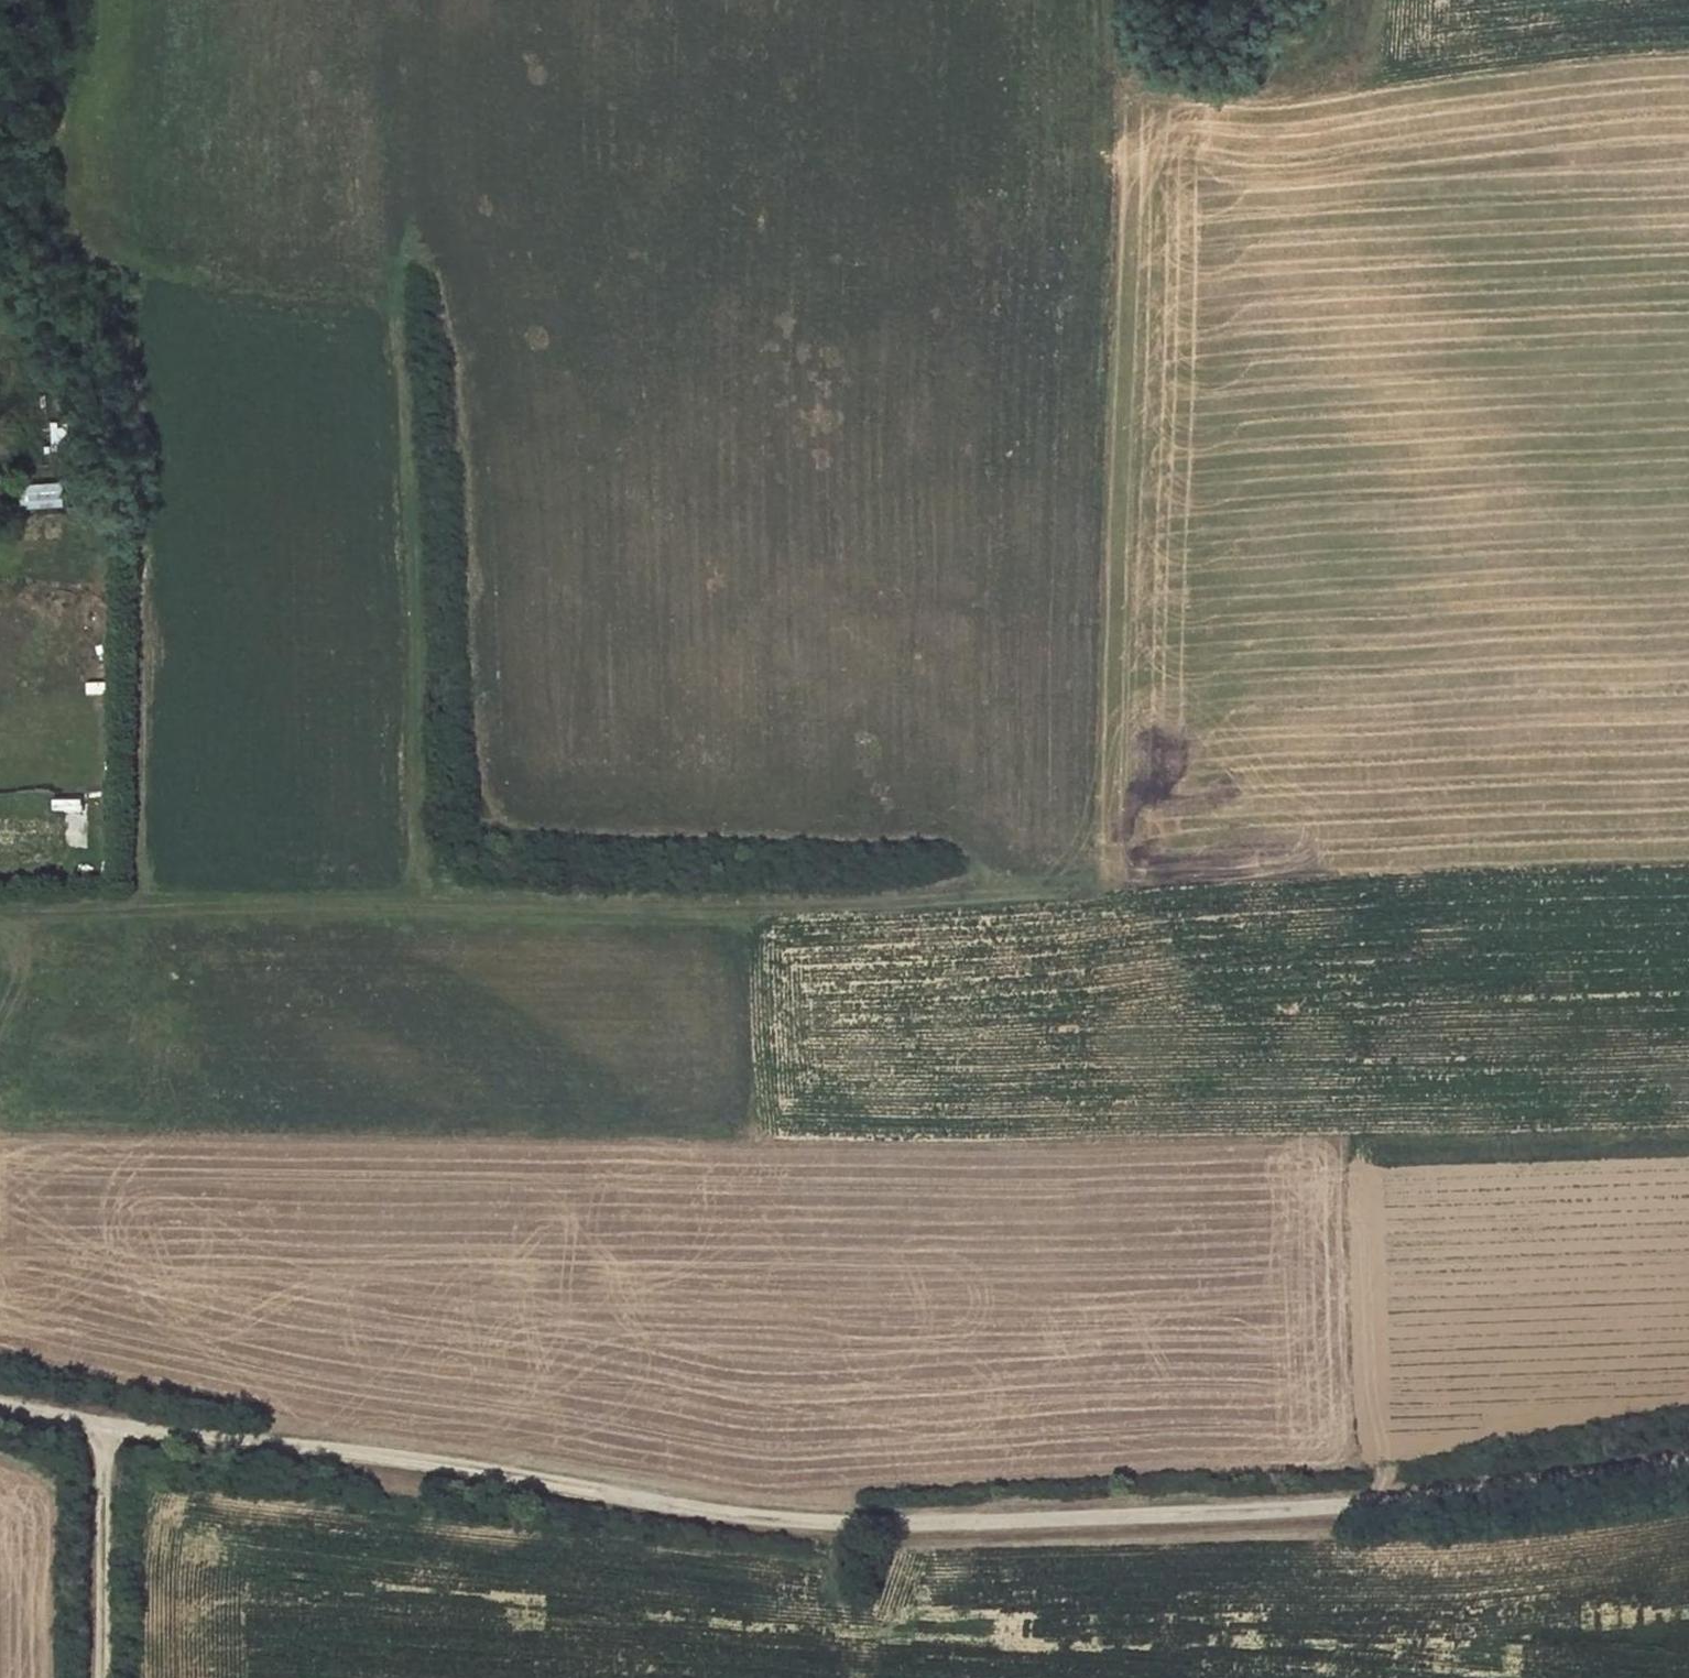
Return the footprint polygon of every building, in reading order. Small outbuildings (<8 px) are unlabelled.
[(64,507),(64,484),(29,483),(29,506),(64,507)]
